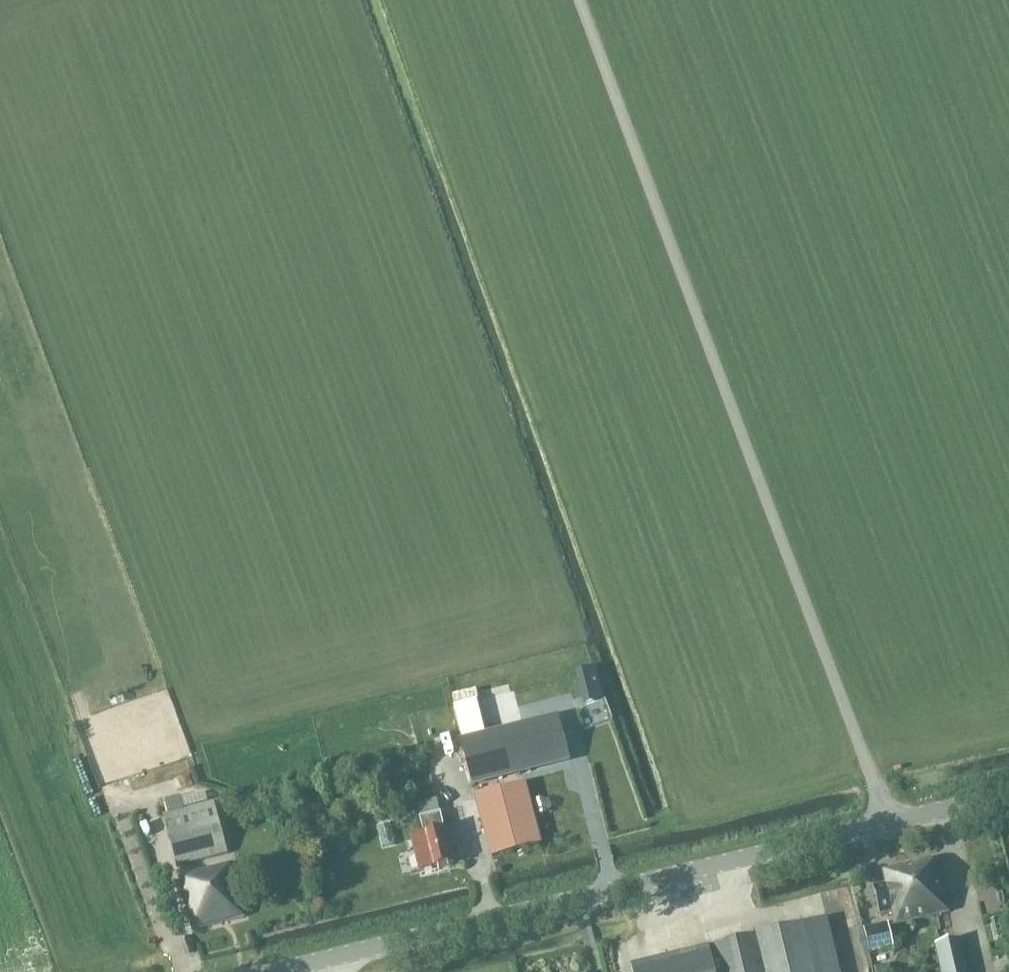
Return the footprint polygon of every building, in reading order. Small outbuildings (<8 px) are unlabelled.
[(507,712),(509,727),(537,722),(535,707),(507,712)] [(568,760),(557,718),(462,742),(473,784),(568,760)] [(539,843),(524,784),(476,797),(492,856),(539,843)] [(208,802),(205,792),(180,799),(183,808),(208,802)] [(443,830),(436,801),(416,805),(423,834),(412,837),(420,872),(453,864),(445,829),(443,830)] [(163,816),(176,868),(228,855),(215,803),(163,816)] [(930,860),(882,872),(885,885),(873,888),(880,916),(892,913),(895,926),(948,913),(939,875),(934,876),(930,860)] [(191,929),(241,918),(229,864),(192,873),(193,878),(180,881),(191,929)] [(827,919),(755,936),(755,938),(631,967),(632,971),(839,971),(827,919)] [(893,948),(888,924),(864,930),(870,954),(893,948)] [(961,939),(936,945),(942,971),(968,971),(961,939)] [(979,971),(989,971),(985,954),(975,956),(979,971)]
